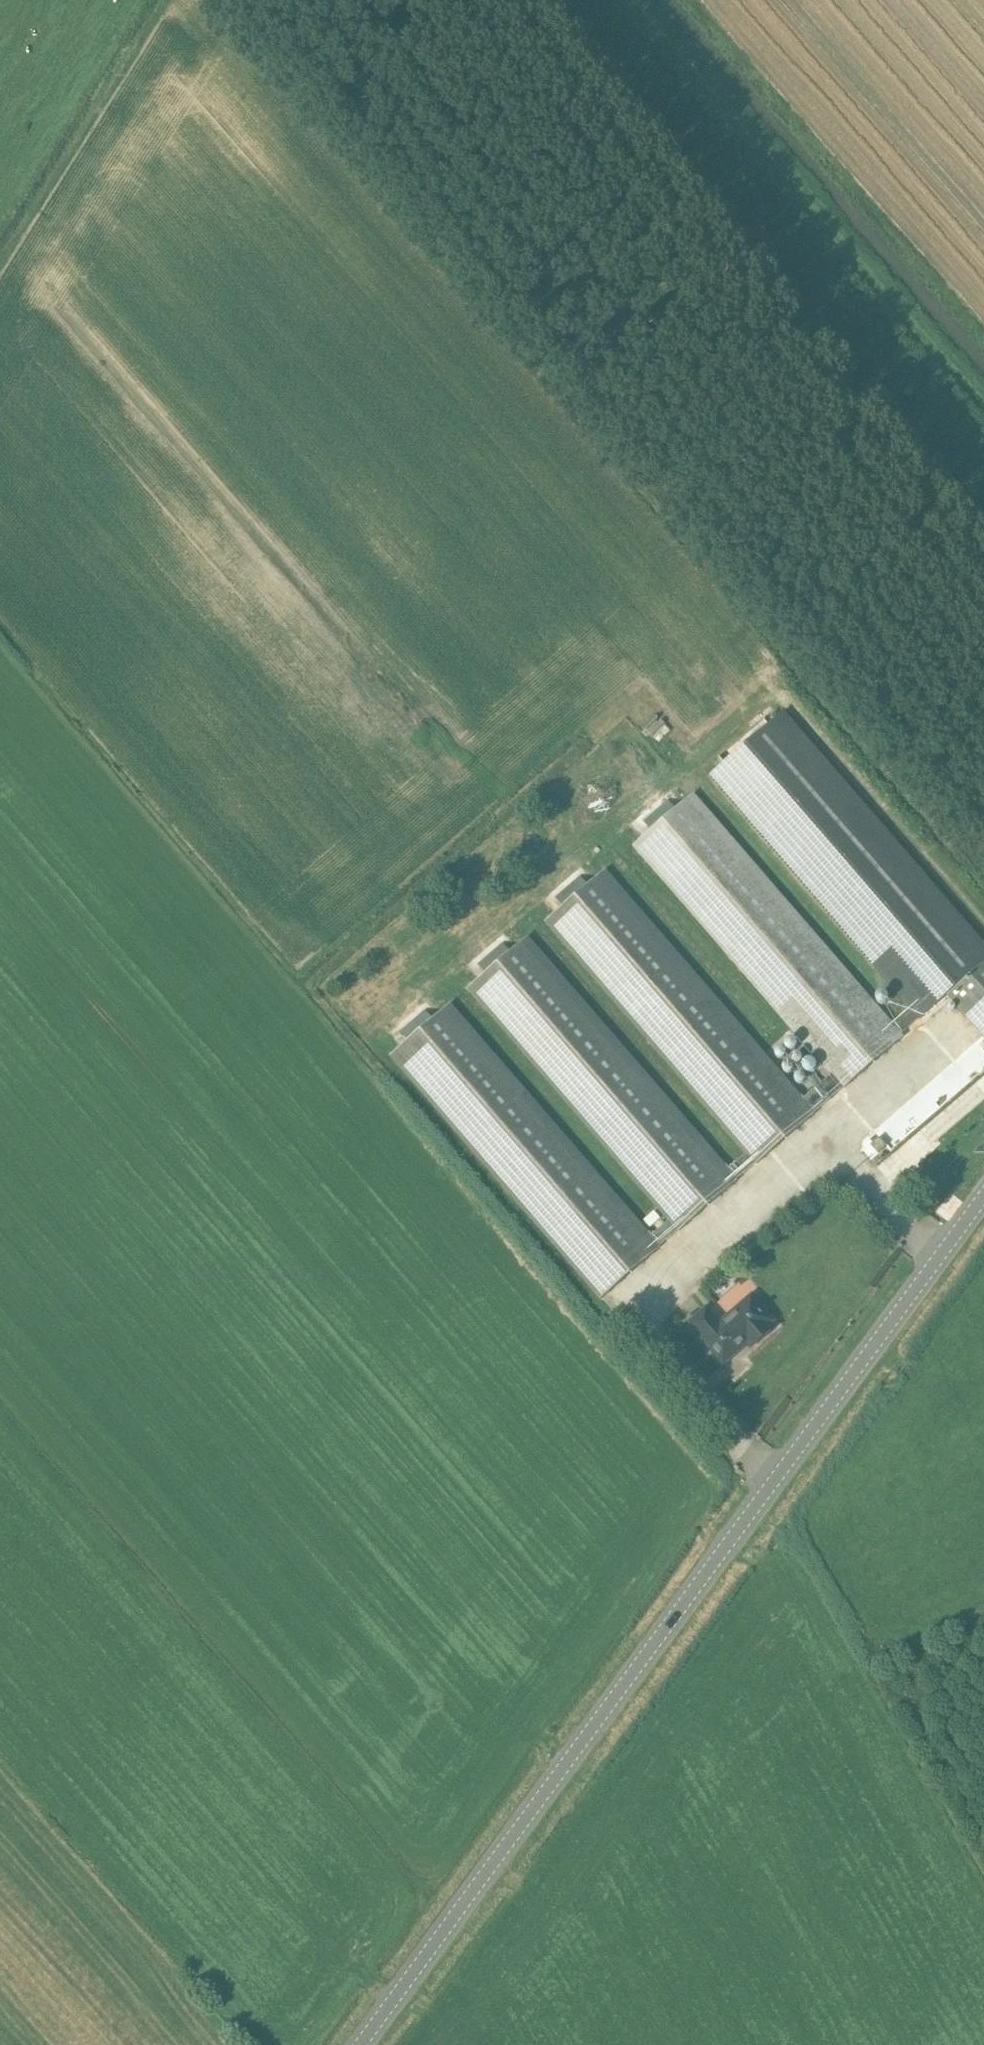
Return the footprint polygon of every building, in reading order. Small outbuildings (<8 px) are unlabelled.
[(710,779),(911,1011),(893,1026),(902,1037),(920,1021),(921,1022),(949,997),(983,1038),(983,948),(939,896),(782,716),(769,727),(764,721),(724,757),(718,762),(723,768),(710,779)] [(893,1026),(692,795),(633,846),(831,1075),(804,1099),(605,869),(544,922),(745,1154),(729,1168),(528,937),(467,989),(668,1221),(652,1235),(451,1003),(392,1055),(602,1298),(660,1248),(659,1247),(678,1230),(679,1231),(737,1181),(736,1180),(756,1163),(757,1164),(815,1114),(814,1113),(844,1087),(845,1088),(903,1038),(902,1037),(893,1026)] [(886,1145),(879,1137),(871,1145),(878,1153),(886,1145)] [(774,1320),(752,1295),(716,1326),(703,1311),(690,1322),(703,1337),(702,1339),(723,1364),(747,1343),(751,1347),(773,1329),(769,1324),(774,1320)]
